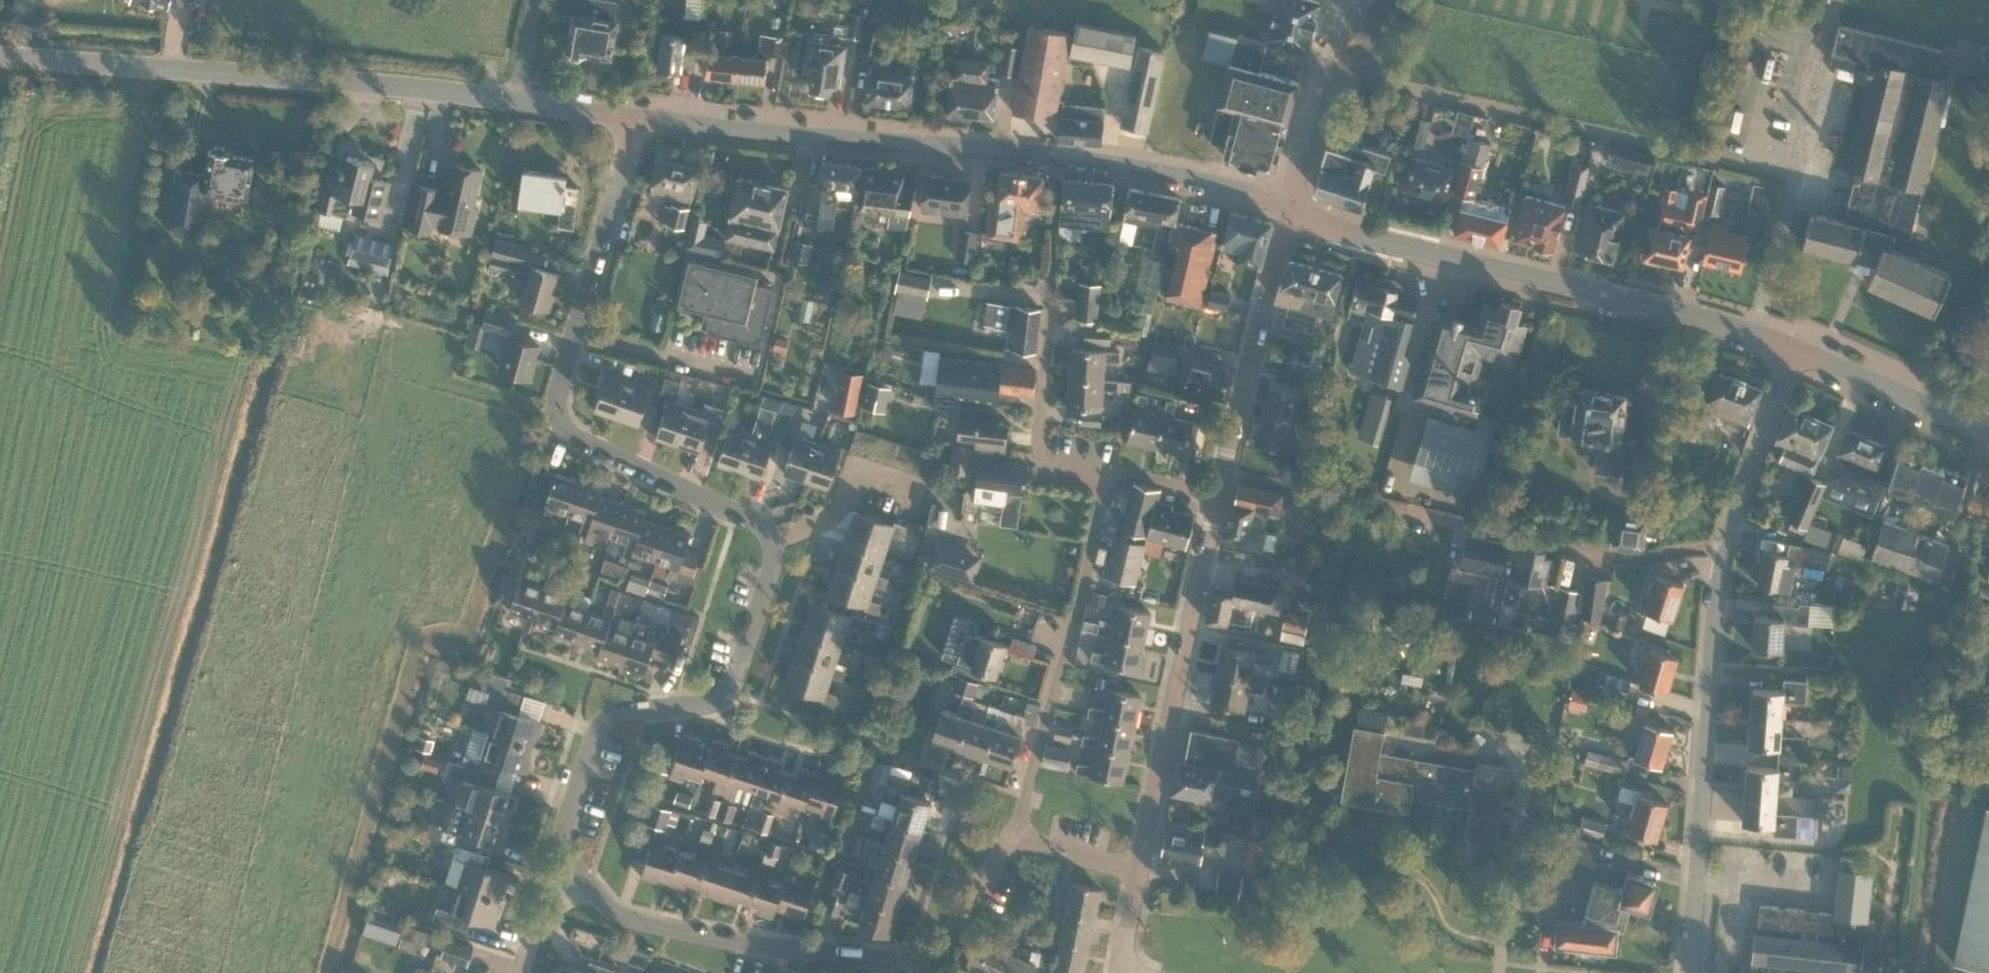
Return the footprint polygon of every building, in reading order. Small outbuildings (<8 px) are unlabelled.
[(619,0),(556,0),(556,3),(574,6),(567,48),(572,54),(580,56),(587,51),(612,55),(619,18),(616,18),(619,0)] [(1266,37),(1308,48),(1321,0),(1276,0),(1266,37)] [(861,37),(866,14),(852,11),(848,34),(861,37)] [(887,16),(869,11),(861,47),(879,51),(887,16)] [(697,41),(700,16),(682,14),(680,34),(662,31),(658,66),(684,69),(687,40),(697,41)] [(1131,64),(1137,32),(1077,20),(1070,52),(1131,64)] [(707,72),(736,75),(739,53),(730,52),(733,29),(731,29),(731,22),(723,21),(722,28),(721,28),(718,51),(709,50),(707,72)] [(1803,243),(1856,256),(1854,266),(1871,270),(1868,278),(1934,308),(1950,272),(1891,245),(1894,231),(1910,235),(1950,78),(1936,75),(1943,47),(1839,21),(1829,60),(1859,67),(1856,78),(1868,81),(1846,167),(1859,170),(1846,219),(1811,210),(1803,243)] [(1058,138),(1066,139),(1103,142),(1106,104),(1065,101),(1065,98),(1059,98),(1071,31),(1029,24),(1014,110),(1055,118),(1055,116),(1060,117),(1058,138)] [(1205,54),(1230,60),(1220,101),(1210,139),(1226,143),(1224,151),(1228,159),(1266,169),(1268,169),(1268,170),(1276,165),(1275,165),(1282,139),(1283,139),(1288,118),(1298,79),(1259,68),(1267,40),(1238,32),(1238,35),(1211,28),(1205,54)] [(751,76),(766,78),(769,52),(780,53),(782,35),(762,32),(760,55),(739,53),(736,75),(737,75),(737,79),(750,80),(751,76)] [(843,72),(847,44),(815,39),(812,54),(810,67),(814,67),(811,86),(814,86),(816,91),(825,93),(829,88),(831,89),(833,80),(838,80),(839,71),(843,72)] [(1008,40),(1004,69),(1015,70),(1020,42),(1008,40)] [(1149,129),(1166,50),(1139,44),(1122,123),(1149,129)] [(995,116),(999,81),(1000,75),(988,74),(990,60),(959,56),(956,76),(952,75),(948,110),(995,116)] [(911,104),(915,66),(870,61),(866,99),(911,104)] [(1458,108),(1454,129),(1471,131),(1474,111),(1458,108)] [(1405,139),(1424,144),(1431,118),(1412,113),(1405,139)] [(1363,144),(1329,133),(1321,159),(1322,159),(1314,184),(1317,188),(1362,203),(1375,163),(1385,166),(1391,150),(1363,141),(1363,144)] [(1468,134),(1461,158),(1452,189),(1465,193),(1454,231),(1501,243),(1514,192),(1498,188),(1494,200),(1474,195),(1490,141),(1468,134)] [(245,195),(250,166),(255,167),(257,157),(228,152),(228,151),(226,150),(223,145),(214,143),(210,147),(208,147),(204,171),(177,166),(166,225),(196,231),(203,188),(245,195)] [(1611,143),(1607,159),(1633,165),(1636,149),(1611,143)] [(349,154),(346,166),(330,162),(319,208),(345,214),(353,209),(381,216),(390,180),(371,175),(375,160),(349,154)] [(1404,186),(1447,198),(1456,167),(1413,155),(1404,186)] [(691,199),(699,166),(660,156),(652,190),(670,194),(691,199)] [(1579,202),(1585,179),(1590,162),(1576,159),(1566,199),(1579,202)] [(859,188),(862,165),(822,160),(819,183),(811,182),(806,218),(830,221),(833,194),(857,197),(858,188),(859,188)] [(474,205),(483,168),(454,162),(448,189),(419,183),(409,225),(431,230),(433,222),(472,231),(478,206),(474,205)] [(861,206),(890,210),(888,225),(907,226),(916,186),(902,184),(904,170),(866,165),(861,206)] [(574,227),(580,186),(566,184),(568,173),(525,167),(520,198),(561,204),(558,225),(574,227)] [(1040,212),(1044,174),(1001,170),(998,195),(992,194),(988,232),(1023,237),(1026,210),(1040,212)] [(970,178),(927,173),(923,208),(966,213),(970,178)] [(780,226),(789,185),(740,174),(731,216),(732,216),(727,235),(774,246),(779,226),(780,226)] [(1060,222),(1060,223),(1087,225),(1110,227),(1114,182),(1065,177),(1060,222)] [(1712,181),(1705,208),(1718,211),(1725,184),(1712,181)] [(1760,181),(1754,203),(1769,206),(1774,185),(1760,181)] [(1664,184),(1660,201),(1663,202),(1664,202),(1675,204),(1679,188),(1678,188),(1664,184)] [(1124,218),(1129,219),(1130,219),(1137,221),(1158,225),(1152,251),(1164,253),(1177,256),(1175,264),(1174,268),(1172,278),(1170,286),(1168,291),(1168,293),(1168,294),(1167,297),(1201,305),(1218,230),(1181,221),(1176,220),(1177,214),(1180,196),(1174,195),(1129,186),(1124,218)] [(1553,246),(1565,203),(1526,192),(1514,235),(1537,241),(1536,247),(1548,251),(1549,245),(1553,246)] [(1675,204),(1669,228),(1662,258),(1683,263),(1690,233),(1680,230),(1681,224),(1699,224),(1705,204),(1706,196),(1692,192),(1690,202),(1689,207),(1675,204)] [(1614,257),(1625,210),(1588,201),(1578,248),(1614,257)] [(686,226),(691,206),(672,202),(672,204),(665,202),(661,221),(686,226)] [(1659,257),(1662,258),(1669,228),(1675,204),(1664,202),(1663,202),(1659,218),(1660,218),(1659,226),(1651,224),(1644,254),(1647,255),(1646,259),(1658,262),(1659,257)] [(1231,258),(1235,259),(1260,266),(1272,222),(1273,221),(1271,219),(1271,220),(1233,210),(1233,209),(1231,211),(1222,246),(1234,249),(1231,258)] [(1741,268),(1749,235),(1726,229),(1728,223),(1712,219),(1703,259),(1741,268)] [(961,228),(957,257),(974,260),(979,231),(961,228)] [(388,272),(396,242),(357,232),(355,240),(350,239),(347,251),(351,252),(349,262),(388,272)] [(726,239),(699,233),(695,249),(722,255),(726,239)] [(522,262),(527,244),(497,236),(492,253),(493,253),(490,264),(509,269),(512,259),(522,262)] [(791,257),(808,261),(813,241),(795,238),(791,257)] [(761,343),(775,286),(756,282),(758,273),(690,256),(678,303),(710,311),(706,329),(761,343)] [(1290,302),(1284,321),(1305,327),(1313,329),(1318,310),(1331,313),(1342,272),(1290,258),(1283,283),(1280,283),(1276,298),(1290,302)] [(550,307),(553,295),(558,296),(561,285),(556,284),(560,272),(531,264),(530,265),(526,264),(519,267),(517,273),(520,279),(526,281),(521,299),(550,307)] [(795,269),(790,267),(787,282),(792,283),(795,269)] [(895,288),(928,296),(932,275),(900,268),(895,288)] [(321,273),(305,269),(301,283),(317,287),(321,273)] [(1404,348),(1419,293),(1400,288),(1402,282),(1395,277),(1387,275),(1378,276),(1377,281),(1358,276),(1349,307),(1367,312),(1351,370),(1402,384),(1410,358),(1404,348)] [(1097,319),(1101,283),(1080,281),(1077,317),(1097,319)] [(1227,308),(1231,292),(1212,287),(1208,304),(1227,308)] [(1007,328),(1007,326),(1017,328),(1014,347),(1038,350),(1042,307),(1011,303),(988,299),(984,322),(994,323),(994,326),(1007,328)] [(1484,302),(1478,321),(1474,335),(1508,345),(1520,305),(1502,300),(1500,307),(1484,302)] [(513,333),(518,316),(488,307),(483,325),(513,333)] [(1520,348),(1508,345),(1474,335),(1478,321),(1437,309),(1429,341),(1480,355),(1515,365),(1520,348)] [(1110,342),(1111,328),(1086,326),(1085,341),(1110,342)] [(292,349),(300,352),(306,332),(298,330),(292,349)] [(790,337),(778,334),(775,347),(786,350),(790,337)] [(510,336),(501,368),(531,376),(540,344),(510,336)] [(1151,357),(1176,363),(1181,343),(1155,337),(1151,357)] [(1287,366),(1319,374),(1326,346),(1305,341),(1303,348),(1292,345),(1287,366)] [(1475,374),(1480,355),(1429,341),(1413,395),(1436,402),(1433,413),(1432,413),(1419,459),(1480,477),(1493,430),(1476,425),(1479,414),(1490,378),(1475,374)] [(924,346),(924,350),(920,379),(937,381),(940,354),(941,348),(924,346)] [(1070,375),(1104,378),(1105,358),(1119,359),(1120,350),(1072,347),(1070,375)] [(935,393),(984,400),(999,402),(1000,388),(1034,392),(1037,369),(1003,364),(1003,362),(940,354),(935,393)] [(1223,394),(1229,366),(1183,355),(1175,385),(1193,389),(1194,388),(1223,394)] [(843,369),(835,406),(856,410),(864,373),(843,369)] [(595,408),(617,415),(630,377),(608,370),(595,408)] [(1324,370),(1322,378),(1330,380),(1332,372),(1324,370)] [(1749,423),(1762,386),(1716,370),(1702,412),(1688,407),(1680,429),(1702,436),(1709,416),(1711,417),(1714,410),(1749,423)] [(656,435),(678,442),(691,404),(675,398),(681,379),(666,374),(656,405),(665,408),(656,435)] [(1118,379),(1104,378),(1070,375),(1068,405),(1102,408),(1103,387),(1118,388),(1118,379)] [(652,385),(630,377),(617,415),(639,423),(652,385)] [(892,385),(869,380),(864,405),(887,410),(892,385)] [(1263,412),(1296,420),(1301,401),(1315,404),(1317,395),(1269,384),(1263,412)] [(1620,471),(1624,445),(1619,444),(1626,393),(1579,386),(1575,413),(1561,411),(1559,429),(1572,431),(1572,432),(1591,435),(1589,446),(1597,447),(1594,468),(1620,471)] [(907,397),(933,405),(935,396),(910,389),(907,397)] [(1362,436),(1382,440),(1392,394),(1373,389),(1362,436)] [(1128,439),(1157,446),(1164,412),(1145,408),(1148,394),(1139,392),(1128,439)] [(752,431),(740,469),(762,476),(774,438),(764,435),(765,429),(768,430),(776,407),(792,413),(795,403),(765,393),(752,431)] [(1167,398),(1164,412),(1157,446),(1186,452),(1193,419),(1173,414),(1176,400),(1167,398)] [(702,408),(691,404),(678,442),(700,449),(709,422),(719,426),(725,407),(705,400),(702,408)] [(1780,457),(1804,467),(1813,471),(1834,421),(1791,404),(1777,438),(1786,442),(1780,457)] [(978,434),(976,444),(1006,447),(1009,421),(997,420),(998,409),(962,405),(962,410),(959,432),(978,434)] [(1102,411),(1083,410),(1082,423),(1102,424),(1102,411)] [(1310,423),(1296,420),(1263,412),(1255,441),(1289,449),(1294,429),(1308,432),(1310,423)] [(717,461),(740,469),(752,431),(730,423),(717,461)] [(860,452),(867,430),(857,427),(850,448),(860,452)] [(1878,497),(1889,470),(1877,465),(1887,443),(1848,427),(1827,476),(1878,497)] [(878,434),(867,430),(860,452),(870,455),(878,434)] [(784,471),(806,478),(819,441),(797,433),(784,471)] [(888,437),(878,434),(870,455),(881,459),(888,437)] [(1302,434),(1299,446),(1312,449),(1315,437),(1302,434)] [(891,462),(899,441),(888,437),(881,459),(891,462)] [(819,441),(806,478),(828,486),(841,448),(819,441)] [(909,444),(899,441),(891,462),(902,466),(909,444)] [(949,469),(970,472),(974,445),(953,442),(949,469)] [(920,448),(909,444),(902,466),(912,469),(920,448)] [(912,469),(923,473),(930,451),(920,448),(912,469)] [(1954,511),(1966,475),(1944,467),(1945,466),(1922,457),(1922,458),(1901,449),(1888,485),(1898,489),(1896,494),(1902,496),(1904,491),(1954,511)] [(930,451),(923,473),(933,476),(941,455),(930,451)] [(980,457),(975,498),(1003,502),(1005,502),(1003,513),(1002,520),(1009,521),(1018,522),(1023,490),(1025,491),(1028,463),(984,457),(980,457)] [(554,505),(569,510),(580,479),(556,471),(553,482),(542,478),(534,499),(546,503),(541,516),(550,519),(554,505)] [(1827,482),(1807,473),(1788,518),(1807,526),(1827,482)] [(580,479),(569,510),(584,515),(580,529),(579,531),(587,534),(590,526),(601,494),(604,487),(580,479)] [(1186,544),(1194,512),(1172,506),(1173,503),(1157,499),(1160,487),(1133,480),(1121,526),(1148,533),(1147,534),(1186,544)] [(1262,548),(1263,546),(1274,548),(1277,532),(1266,530),(1267,527),(1265,527),(1269,509),(1278,511),(1283,492),(1240,482),(1236,500),(1232,500),(1224,535),(1246,540),(1245,544),(1262,548)] [(587,534),(585,539),(593,542),(594,542),(598,529),(613,534),(624,502),(601,494),(590,526),(587,534)] [(648,510),(624,502),(613,534),(628,539),(624,552),(631,555),(633,549),(634,549),(644,517),(645,517),(648,510)] [(856,510),(846,539),(884,551),(891,531),(903,535),(907,523),(895,519),(893,522),(856,510)] [(1643,547),(1647,519),(1617,515),(1613,543),(1643,547)] [(631,555),(629,562),(638,565),(642,552),(657,557),(668,525),(645,517),(644,517),(634,549),(633,549),(631,555)] [(1936,578),(1949,542),(1885,518),(1872,554),(1936,578)] [(917,520),(913,533),(923,536),(927,524),(917,520)] [(668,525),(657,557),(672,562),(667,575),(676,578),(679,569),(694,574),(701,553),(686,548),(691,533),(668,525)] [(1844,531),(1832,527),(1827,543),(1839,547),(1844,531)] [(544,534),(528,529),(526,536),(542,542),(544,534)] [(577,531),(572,546),(582,549),(584,541),(585,539),(587,534),(579,531),(577,531)] [(1491,572),(1487,588),(1483,609),(1496,612),(1505,574),(1502,573),(1509,541),(1467,532),(1460,565),(1487,571),(1491,572)] [(1136,582),(1146,541),(1116,533),(1105,574),(1136,582)] [(536,553),(539,543),(525,539),(522,549),(536,553)] [(878,571),(884,551),(846,539),(838,565),(875,578),(874,582),(886,585),(889,575),(878,571)] [(584,541),(582,549),(593,553),(595,545),(593,544),(584,541)] [(1796,561),(1830,568),(1833,550),(1789,541),(1787,552),(1765,547),(1758,581),(1790,588),(1796,561)] [(937,545),(931,565),(973,578),(979,559),(937,545)] [(1508,574),(1502,600),(1517,603),(1521,585),(1523,578),(1545,583),(1551,556),(1543,555),(1545,549),(1527,545),(1526,551),(1519,549),(1513,575),(1508,574)] [(631,555),(622,552),(620,559),(629,562),(631,555)] [(607,556),(602,569),(626,576),(630,564),(607,556)] [(1306,582),(1309,564),(1291,561),(1289,579),(1306,582)] [(534,617),(544,585),(529,580),(534,566),(525,563),(510,609),(534,617)] [(869,596),(874,582),(875,578),(838,565),(829,590),(867,603),(866,606),(878,610),(881,600),(869,596)] [(1672,617),(1684,581),(1671,577),(1673,571),(1660,566),(1656,581),(1652,580),(1647,593),(1651,594),(1646,608),(1672,617)] [(577,578),(587,581),(590,570),(581,567),(577,578)] [(567,568),(564,576),(573,579),(576,571),(567,568)] [(1607,576),(1587,573),(1581,614),(1601,617),(1607,576)] [(544,585),(534,617),(556,624),(557,624),(568,593),(570,587),(573,579),(564,576),(559,590),(544,585)] [(1279,610),(1284,585),(1237,576),(1235,587),(1214,583),(1206,619),(1228,623),(1239,625),(1243,603),(1279,610)] [(664,594),(668,583),(651,578),(648,589),(664,594)] [(1901,579),(1895,602),(1908,605),(1914,582),(1901,579)] [(588,608),(578,640),(600,647),(601,648),(612,616),(613,612),(614,610),(617,602),(621,589),(613,585),(611,591),(608,599),(603,613),(588,608)] [(1552,616),(1549,633),(1555,634),(1567,637),(1571,620),(1573,621),(1580,589),(1567,586),(1563,604),(1555,603),(1552,616)] [(578,640),(588,608),(573,603),(578,589),(570,587),(568,593),(557,624),(556,624),(554,632),(578,640)] [(1094,588),(1091,599),(1107,602),(1109,591),(1094,588)] [(600,647),(598,655),(622,663),(632,631),(618,626),(617,626),(621,615),(622,613),(629,591),(621,589),(617,602),(614,610),(613,612),(612,616),(601,648),(600,647)] [(644,596),(637,618),(642,620),(647,605),(655,608),(658,601),(644,596)] [(1785,621),(1798,622),(1809,623),(1811,601),(1800,600),(1800,603),(1774,601),(1773,615),(1755,613),(1753,646),(1783,648),(1785,621)] [(813,602),(803,630),(841,643),(848,623),(868,630),(872,617),(852,610),(850,614),(813,602)] [(1082,627),(1111,633),(1145,640),(1151,611),(1118,604),(1113,624),(1084,618),(1082,627)] [(1287,607),(1283,626),(1305,631),(1310,613),(1287,607)] [(680,610),(674,627),(682,630),(687,632),(693,614),(689,613),(680,610)] [(632,631),(622,663),(645,671),(651,652),(673,659),(682,633),(660,625),(660,626),(653,623),(652,623),(645,620),(642,620),(637,618),(632,631)] [(835,663),(841,643),(803,630),(795,657),(833,669),(831,673),(843,677),(847,667),(835,663)] [(996,672),(1006,642),(982,635),(969,631),(960,661),(973,664),(996,672)] [(1139,668),(1145,640),(1111,633),(1107,652),(1093,649),(1091,658),(1139,668)] [(1038,644),(1013,636),(1009,647),(1034,655),(1038,644)] [(1667,690),(1677,654),(1664,650),(1665,644),(1653,640),(1649,655),(1645,653),(1641,667),(1645,668),(1641,682),(1667,690)] [(1218,671),(1251,678),(1255,659),(1269,662),(1271,653),(1224,643),(1218,671)] [(1283,647),(1278,671),(1294,674),(1299,650),(1283,647)] [(826,688),(831,673),(833,669),(795,657),(786,682),(824,694),(823,698),(835,702),(838,692),(826,688)] [(1626,697),(1631,678),(1600,669),(1595,689),(1626,697)] [(1265,681),(1251,678),(1218,671),(1211,701),(1245,708),(1249,688),(1263,691),(1265,681)] [(981,680),(978,679),(978,680),(962,675),(956,692),(963,694),(964,694),(964,693),(973,696),(975,693),(977,693),(979,685),(981,680)] [(472,684),(491,689),(487,702),(499,706),(491,731),(536,745),(544,720),(519,712),(525,692),(475,676),(472,684)] [(1753,686),(1751,714),(1782,716),(1784,699),(1806,700),(1807,679),(1784,677),(1783,688),(1753,686)] [(990,682),(981,680),(979,685),(977,693),(982,695),(984,691),(988,687),(990,682)] [(1090,704),(1088,713),(1102,716),(1136,724),(1142,694),(1116,689),(1114,688),(1111,688),(1110,688),(1109,687),(1108,687),(1104,707),(1102,707),(1090,704)] [(1586,709),(1590,690),(1573,687),(1569,706),(1586,709)] [(943,706),(933,736),(960,745),(970,714),(975,697),(974,697),(971,696),(970,696),(970,695),(968,695),(966,694),(965,694),(964,694),(964,693),(964,694),(963,694),(958,711),(943,706)] [(1028,698),(1024,712),(1028,713),(1025,720),(1026,720),(1035,723),(1041,702),(1032,700),(1028,698)] [(960,745),(986,753),(995,723),(996,723),(1002,705),(990,701),(984,719),(970,714),(960,745)] [(1637,702),(1635,709),(1647,713),(1649,706),(1637,702)] [(995,723),(986,753),(1012,761),(1022,731),(1025,720),(1028,713),(1024,712),(1016,709),(1010,727),(996,723),(995,723)] [(1647,713),(1635,709),(1630,725),(1640,728),(1636,740),(1640,741),(1636,755),(1662,763),(1672,727),(1659,723),(1661,717),(1647,713)] [(1781,733),(1782,716),(1751,714),(1749,742),(1780,744),(1779,755),(1802,756),(1803,735),(1781,733)] [(1084,732),(1082,741),(1096,744),(1130,752),(1136,724),(1102,716),(1098,735),(1084,732)] [(1498,841),(1511,764),(1478,758),(1476,768),(1381,751),(1385,728),(1355,723),(1342,797),(1409,809),(1412,795),(1469,805),(1464,835),(1498,841)] [(467,763),(467,764),(493,772),(497,760),(528,770),(536,745),(491,731),(476,725),(467,751),(471,751),(467,763)] [(1262,763),(1261,763),(1236,758),(1240,736),(1191,727),(1185,759),(1179,758),(1173,790),(1197,795),(1196,797),(1215,801),(1219,779),(1258,786),(1258,783),(1266,785),(1270,767),(1262,765),(1262,763)] [(684,731),(670,774),(683,778),(684,778),(687,772),(701,776),(702,777),(704,768),(712,745),(711,745),(700,741),(701,737),(684,731)] [(435,737),(420,733),(417,745),(432,749),(435,737)] [(714,737),(711,745),(712,745),(704,768),(718,773),(713,789),(724,792),(738,752),(727,749),(730,742),(714,737)] [(1046,741),(1042,762),(1068,767),(1072,747),(1046,741)] [(1124,780),(1130,752),(1096,744),(1092,763),(1078,760),(1076,769),(1124,780)] [(1629,758),(1589,747),(1585,761),(1625,772),(1629,758)] [(755,785),(766,754),(750,749),(748,756),(738,752),(724,792),(736,796),(741,781),(755,785)] [(756,786),(751,801),(764,806),(775,809),(789,769),(779,766),(781,759),(766,754),(755,785),(756,786)] [(1747,763),(1745,791),(1777,794),(1778,776),(1800,778),(1802,756),(1779,755),(1778,766),(1747,763)] [(921,771),(877,757),(871,777),(886,782),(890,769),(919,778),(921,771)] [(450,758),(446,771),(456,774),(449,798),(512,819),(520,794),(490,784),(493,772),(467,764),(467,763),(450,758)] [(1838,762),(1837,774),(1849,775),(1850,763),(1838,762)] [(807,803),(817,771),(801,766),(799,773),(789,769),(775,809),(787,813),(792,798),(807,803)] [(829,775),(817,771),(807,803),(822,808),(820,814),(833,818),(846,776),(830,771),(829,775)] [(935,779),(924,776),(919,792),(931,795),(935,779)] [(1656,836),(1667,800),(1654,796),(1656,790),(1643,786),(1642,788),(1622,782),(1618,796),(1635,801),(1631,813),(1634,814),(1630,828),(1656,836)] [(898,801),(894,816),(924,826),(932,799),(884,784),(880,796),(898,801)] [(694,794),(678,789),(675,799),(690,805),(694,794)] [(1777,794),(1745,791),(1743,819),(1774,822),(1773,832),(1796,834),(1798,812),(1775,811),(1777,794)] [(704,809),(716,813),(721,798),(709,794),(704,809)] [(504,844),(512,819),(449,798),(441,823),(431,820),(427,833),(443,837),(443,838),(458,843),(458,842),(469,846),(470,846),(473,834),(504,844)] [(717,814),(732,819),(737,803),(723,798),(717,814)] [(652,801),(646,820),(666,827),(668,820),(676,823),(680,810),(652,801)] [(1988,967),(1988,805),(1986,804),(1953,960),(1988,967)] [(762,808),(756,826),(769,830),(775,812),(762,808)] [(915,852),(924,826),(894,816),(876,810),(872,822),(890,827),(885,842),(915,852)] [(1606,821),(1583,814),(1578,830),(1601,837),(1606,821)] [(1201,860),(1203,850),(1225,854),(1229,830),(1206,825),(1204,834),(1194,832),(1167,827),(1162,853),(1201,860)] [(704,826),(701,837),(711,840),(715,829),(704,826)] [(816,827),(810,844),(826,850),(832,832),(816,827)] [(655,832),(651,846),(641,875),(658,880),(659,876),(670,880),(681,848),(666,843),(668,836),(655,832)] [(864,838),(852,834),(849,844),(861,848),(864,838)] [(1590,878),(1601,841),(1574,834),(1564,870),(1590,878)] [(882,853),(877,868),(907,877),(915,852),(885,842),(867,836),(864,848),(882,853)] [(1261,868),(1266,839),(1248,836),(1243,864),(1261,868)] [(681,848),(670,880),(686,885),(689,878),(699,882),(712,841),(701,837),(696,853),(681,848)] [(782,843),(772,840),(768,851),(779,855),(782,843)] [(712,841),(699,882),(709,885),(707,892),(722,897),(733,865),(719,860),(724,845),(719,843),(718,843),(717,842),(716,842),(715,842),(714,842),(713,841),(712,841)] [(458,843),(454,855),(464,858),(465,858),(467,859),(459,883),(503,898),(511,873),(481,863),(485,851),(470,846),(469,846),(458,842),(458,843)] [(747,870),(733,865),(722,897),(738,902),(740,895),(750,899),(764,858),(752,854),(747,870)] [(764,858),(750,899),(761,902),(759,907),(758,909),(774,914),(777,906),(776,906),(784,882),(770,878),(775,862),(764,858)] [(873,880),(869,894),(899,904),(907,877),(877,868),(859,862),(855,874),(873,880)] [(831,880),(847,886),(852,871),(837,865),(831,880)] [(1761,903),(1758,930),(1756,929),(1752,958),(1865,970),(1868,967),(1874,916),(1868,916),(1874,870),(1840,866),(1835,911),(1820,910),(1820,914),(1805,912),(1806,908),(1761,903)] [(1219,868),(1215,892),(1239,897),(1243,872),(1219,868)] [(1651,910),(1651,907),(1660,878),(1628,869),(1624,886),(1595,877),(1582,919),(1558,916),(1555,942),(1563,943),(1563,947),(1575,948),(1575,944),(1596,946),(1596,950),(1608,952),(1608,948),(1616,949),(1619,923),(1623,924),(1629,904),(1651,910)] [(784,882),(776,906),(777,906),(780,907),(788,910),(787,914),(803,919),(808,907),(817,877),(805,873),(803,879),(786,874),(784,882)] [(1072,881),(1067,909),(1096,915),(1102,887),(1072,881)] [(437,907),(434,917),(461,925),(465,913),(495,923),(500,907),(503,898),(459,883),(451,907),(451,908),(446,907),(438,904),(437,907)] [(826,909),(838,913),(846,888),(834,884),(826,909)] [(869,894),(851,888),(847,900),(865,906),(860,921),(890,930),(899,904),(869,894)] [(430,912),(418,907),(414,916),(426,921),(430,912)] [(1090,944),(1096,915),(1067,909),(1061,938),(1090,944)] [(431,930),(420,926),(416,937),(427,941),(431,930)] [(441,955),(468,964),(474,945),(448,936),(441,955)] [(991,972),(998,972),(1009,950),(979,936),(967,962),(991,972)] [(1061,938),(1055,966),(1084,972),(1090,944),(1061,938)] [(648,955),(632,950),(627,964),(643,970),(648,955)] [(1009,950),(998,972),(1035,972),(1039,964),(1009,950)] [(561,972),(620,972),(622,969),(598,961),(594,972),(564,963),(561,972)] [(418,963),(414,972),(429,972),(430,968),(418,963)]
